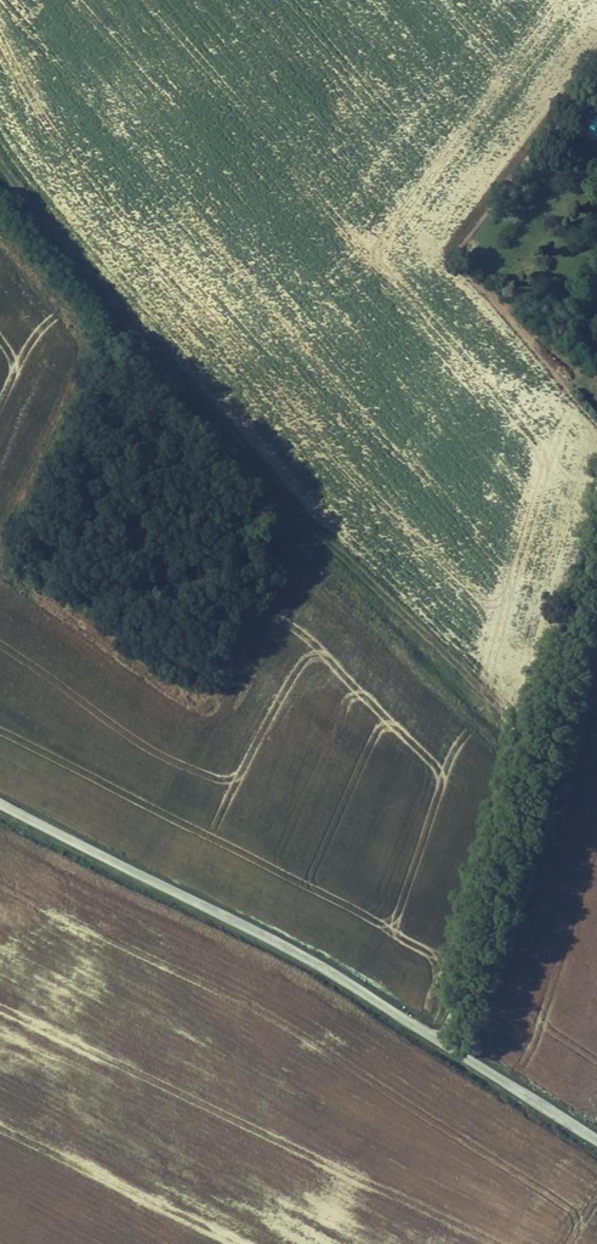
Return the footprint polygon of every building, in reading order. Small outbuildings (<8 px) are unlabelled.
[(582,127),(596,138),(596,108),(582,127)]
